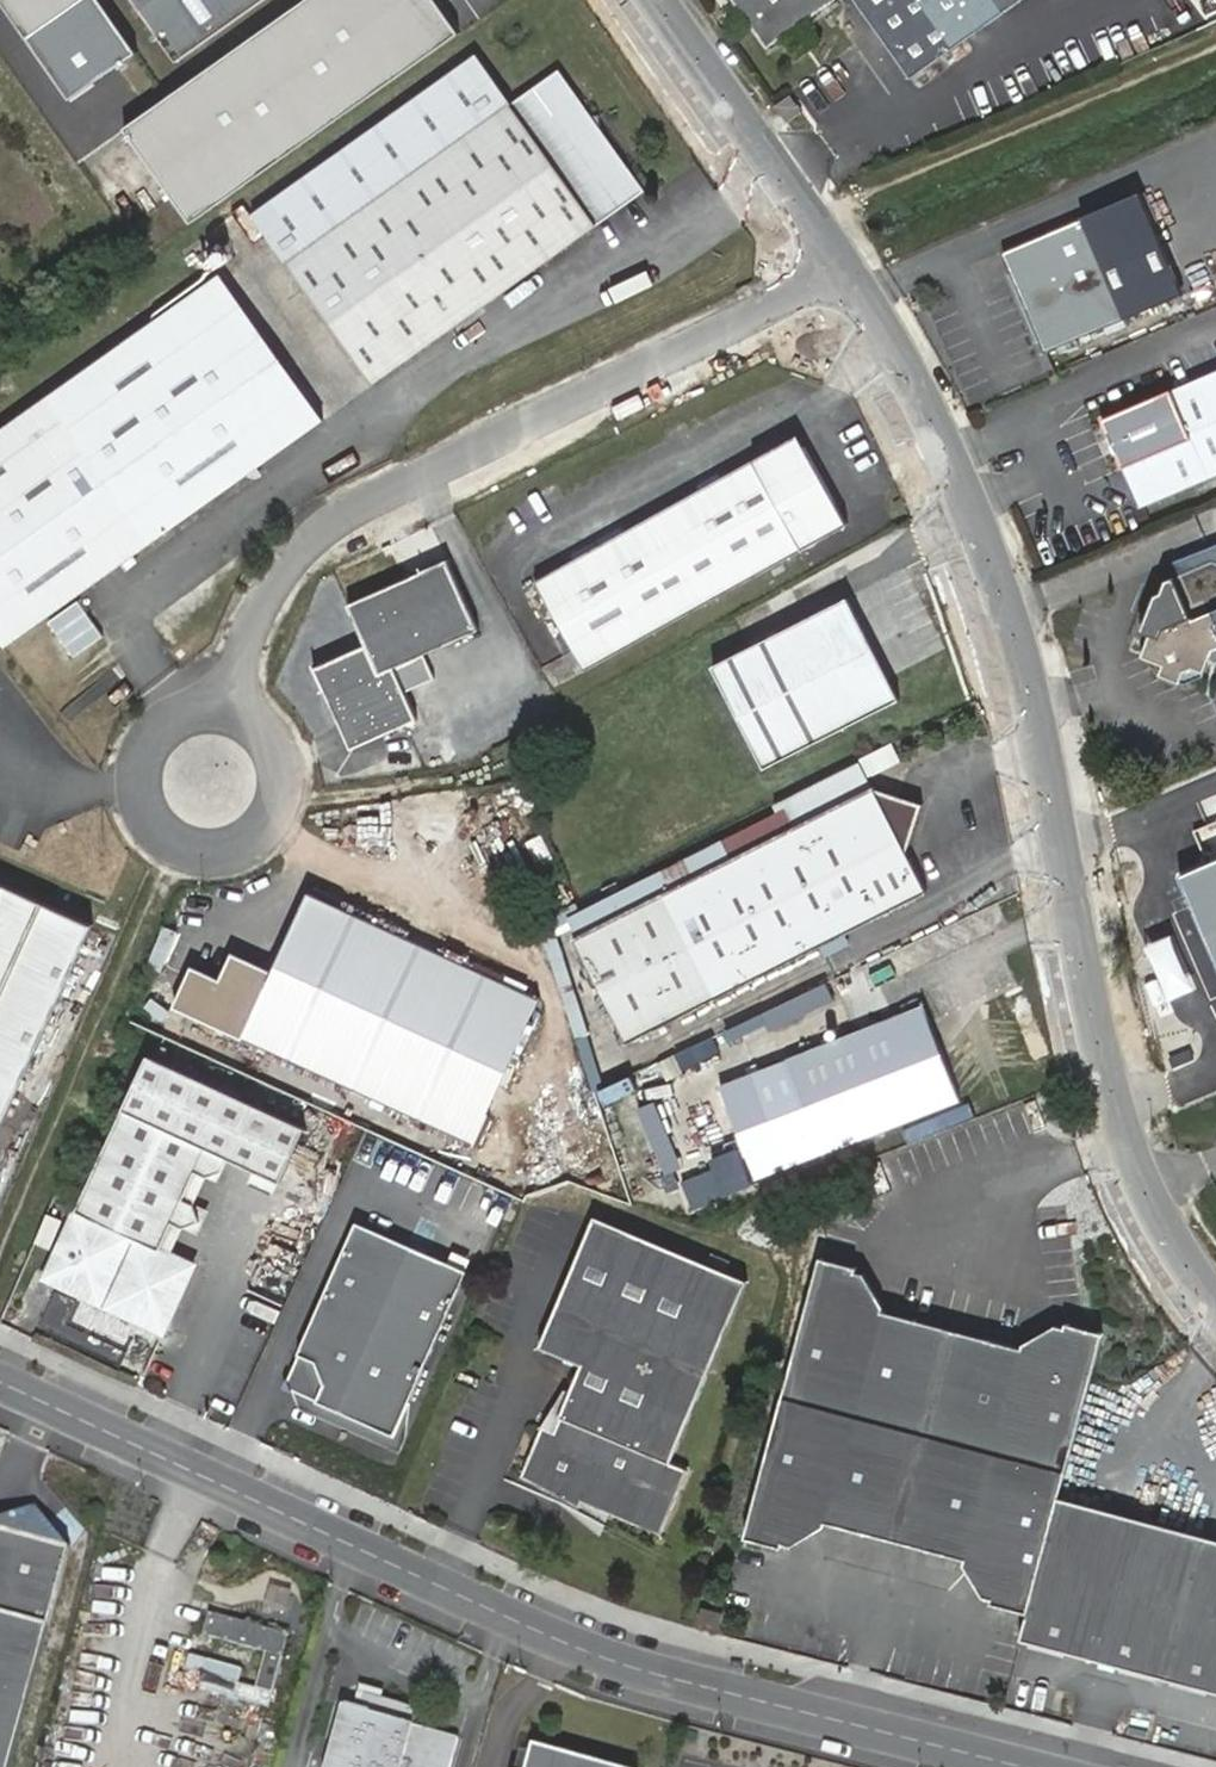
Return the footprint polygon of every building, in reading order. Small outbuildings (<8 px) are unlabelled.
[(104,0),(4,0),(69,96),(138,50),(104,0)] [(437,0),(307,0),(125,127),(193,223),(461,35),(437,0)] [(256,0),(143,0),(179,52),(256,0)] [(839,0),(745,0),(776,48),(841,2),(839,0)] [(922,76),(1030,0),(866,0),(922,76)] [(650,190),(563,73),(515,106),(478,54),(255,211),(376,382),(650,190)] [(1140,209),(1004,263),(1017,290),(1014,291),(1040,356),(1044,355),(1048,366),(1181,313),(1140,209)] [(222,267),(192,288),(300,436),(332,414),(222,267)] [(192,288),(44,393),(151,538),(300,436),(192,288)] [(1107,435),(1144,523),(1215,494),(1215,391),(1107,435)] [(0,425),(0,636),(7,645),(151,538),(44,393),(0,425)] [(589,676),(854,533),(812,457),(792,455),(542,589),(589,676)] [(423,717),(402,664),(482,629),(454,562),(356,602),(373,643),(323,663),(357,745),(423,717)] [(1214,579),(1169,595),(1163,614),(1158,613),(1138,645),(1145,651),(1135,668),(1153,679),(1152,685),(1171,700),(1199,690),(1210,673),(1215,674),(1215,579),(1214,579)] [(851,607),(901,709),(859,603),(851,607)] [(769,775),(901,709),(851,607),(846,609),(811,651),(792,637),(719,675),(769,775)] [(846,609),(792,637),(811,651),(846,609)] [(681,892),(588,938),(637,1045),(926,904),(908,864),(918,815),(873,798),(805,832),(797,816),(737,844),(673,877),(681,892)] [(1180,883),(1215,971),(1215,869),(1180,883)] [(10,1114),(102,917),(0,870),(0,1109),(10,1114)] [(588,938),(681,892),(673,877),(581,922),(588,938)] [(473,1146),(541,998),(314,893),(246,1040),(473,1146)] [(753,1187),(957,1108),(922,1017),(717,1095),(753,1187)] [(47,1279),(163,1334),(193,1266),(161,1251),(174,1223),(185,1228),(201,1222),(195,1205),(185,1200),(197,1173),(208,1177),(224,1171),(229,1160),(254,1171),(281,1184),(306,1129),(150,1056),(101,1164),(90,1192),(47,1279)] [(1015,1147),(1045,1138),(1033,1103),(1003,1113),(1015,1147)] [(281,1184),(254,1171),(248,1184),(275,1197),(281,1184)] [(195,1205),(208,1177),(197,1173),(185,1200),(195,1205)] [(43,1213),(33,1238),(47,1244),(58,1219),(43,1213)] [(748,1283),(595,1218),(540,1349),(583,1367),(555,1433),(543,1427),(521,1478),(580,1509),(583,1503),(605,1513),(661,1537),(688,1473),(671,1464),(748,1283)] [(172,1256),(185,1228),(174,1223),(161,1251),(172,1256)] [(395,1440),(471,1277),(362,1227),(286,1390),(395,1440)] [(855,1267),(818,1258),(817,1262),(854,1271),(855,1267)] [(1100,1333),(1064,1324),(1063,1325),(1054,1324),(1022,1342),(1021,1346),(881,1310),(882,1307),(863,1275),(854,1273),(854,1271),(817,1262),(747,1538),(784,1548),(785,1542),(794,1544),(826,1525),(827,1522),(967,1557),(966,1561),(985,1592),(994,1595),(993,1601),(1030,1610),(1023,1636),(1215,1685),(1215,1536),(1059,1496),(1100,1333)] [(1101,1329),(1064,1320),(1064,1324),(1100,1333),(1101,1329)] [(596,1532),(605,1513),(583,1503),(580,1509),(577,1516),(596,1532)] [(71,1552),(0,1533),(0,1766),(15,1766),(71,1552)] [(723,1615),(702,1609),(699,1622),(720,1627),(723,1615)] [(291,1634),(211,1613),(205,1636),(267,1653),(257,1689),(206,1675),(202,1689),(271,1708),(291,1634)] [(344,1707),(328,1766),(453,1766),(460,1740),(416,1728),(421,1711),(367,1695),(362,1712),(344,1707)] [(535,1746),(529,1766),(611,1766),(535,1746)]
